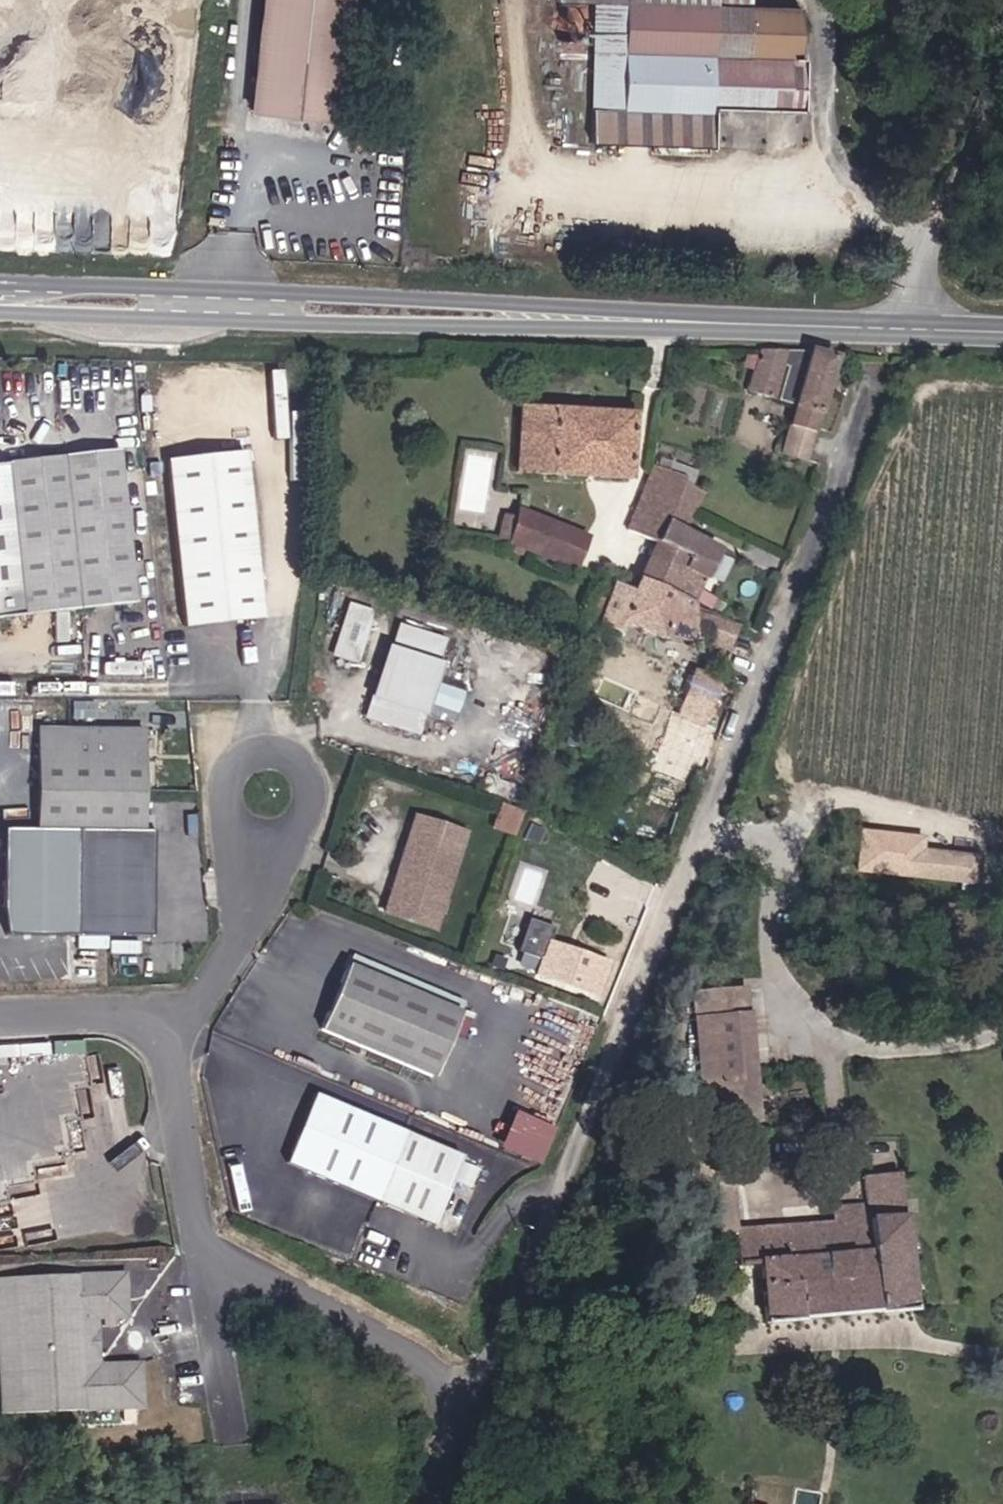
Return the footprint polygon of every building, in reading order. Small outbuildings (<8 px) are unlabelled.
[(348,0),(262,0),(250,110),(336,118),(348,0)] [(802,59),(795,58),(796,6),(751,5),(623,3),(623,0),(557,0),(557,2),(592,3),(591,144),(711,147),(712,108),(801,110),(802,59)] [(802,59),(804,5),(796,6),(795,58),(802,59)] [(773,398),(782,366),(782,365),(788,367),(779,400),(794,404),(780,454),(806,460),(835,356),(810,350),(759,351),(747,391),(773,398)] [(629,479),(633,414),(520,408),(517,472),(629,479)] [(118,451),(0,464),(0,616),(134,601),(118,451)] [(261,618),(243,452),(167,460),(184,626),(261,618)] [(704,580),(684,569),(689,557),(696,560),(705,538),(689,531),(707,490),(682,480),(684,476),(653,464),(627,529),(654,541),(631,592),(613,585),(596,624),(622,634),(625,626),(664,641),(699,649),(693,604),(704,580)] [(574,570),(587,537),(518,509),(516,518),(510,540),(509,543),(574,570)] [(510,540),(516,518),(504,515),(497,537),(510,540)] [(348,600),(332,653),(361,661),(377,608),(348,600)] [(362,717),(417,732),(426,703),(455,711),(461,689),(436,682),(450,636),(399,622),(392,645),(383,642),(362,717)] [(708,711),(719,680),(694,671),(684,699),(682,702),(708,711)] [(142,829),(143,730),(37,728),(36,828),(142,829)] [(513,836),(521,811),(500,804),(491,829),(513,836)] [(434,929),(465,833),(415,817),(384,913),(434,929)] [(913,849),(913,878),(960,878),(960,849),(913,849)] [(597,996),(609,963),(560,946),(549,942),(559,915),(539,909),(519,967),(597,996)] [(560,946),(569,919),(559,915),(549,942),(560,946)] [(432,1077),(459,1013),(348,966),(320,1029),(432,1077)] [(756,1121),(745,989),(692,993),(704,1125),(727,1123),(756,1121)] [(431,1225),(460,1157),(314,1095),(286,1163),(431,1225)] [(510,1109),(494,1146),(538,1165),(554,1127),(510,1109)] [(914,1307),(899,1174),(862,1177),(866,1205),(868,1218),(833,1221),(736,1229),(736,1231),(738,1264),(759,1262),(763,1322),(914,1307)] [(868,1218),(866,1205),(832,1208),(833,1221),(868,1218)] [(82,1363),(80,1320),(98,1319),(103,1319),(104,1326),(114,1326),(113,1319),(127,1318),(125,1273),(15,1277),(20,1412),(141,1408),(139,1362),(100,1363),(82,1363)] [(15,1277),(0,1278),(0,1380),(1,1413),(20,1412),(15,1277)] [(100,1363),(98,1319),(80,1320),(82,1363),(100,1363)]
